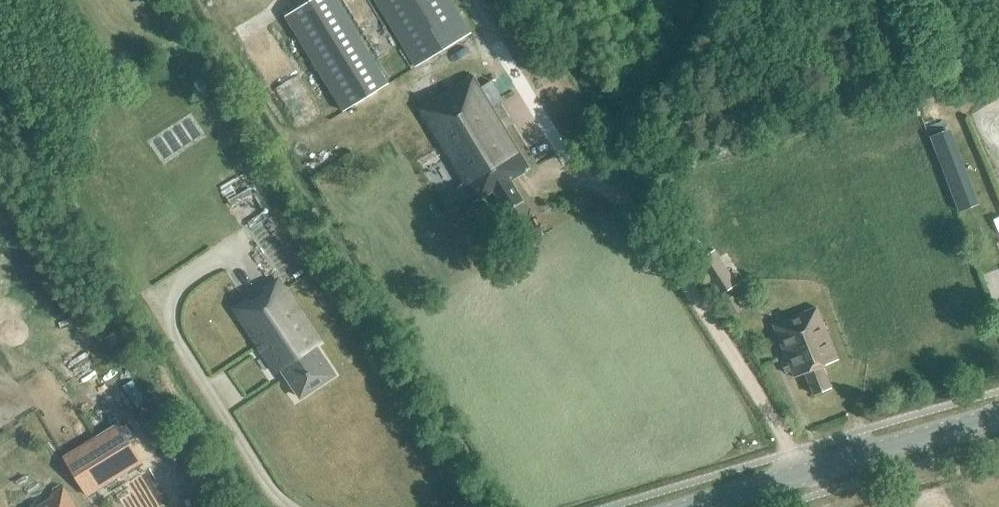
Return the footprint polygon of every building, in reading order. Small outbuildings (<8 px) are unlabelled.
[(338,0),(309,0),(285,15),(344,110),(388,83),(338,0)] [(451,0),(376,0),(416,66),(471,32),(451,0)] [(460,189),(451,194),(443,200),(449,210),(465,201),(463,198),(470,194),(474,202),(493,190),(506,211),(524,201),(511,179),(530,168),(473,74),(418,108),(466,188),(461,191),(460,189)] [(958,215),(977,207),(948,133),(929,140),(958,215)] [(719,296),(736,284),(714,250),(696,262),(719,296)] [(300,397),(334,374),(315,345),(319,342),(278,280),(235,309),(277,370),(281,368),(300,397)] [(734,295),(723,301),(732,314),(742,307),(734,295)] [(822,365),(838,359),(816,306),(773,324),(790,364),(784,367),(786,373),(792,370),(795,377),(805,373),(813,393),(831,386),(822,365)] [(96,437),(64,456),(87,494),(150,456),(140,439),(108,458),(96,437)] [(121,480),(129,497),(116,503),(118,506),(138,506),(150,501),(136,472),(121,480)] [(64,486),(51,494),(53,497),(38,506),(36,503),(30,506),(77,506),(64,486)]
